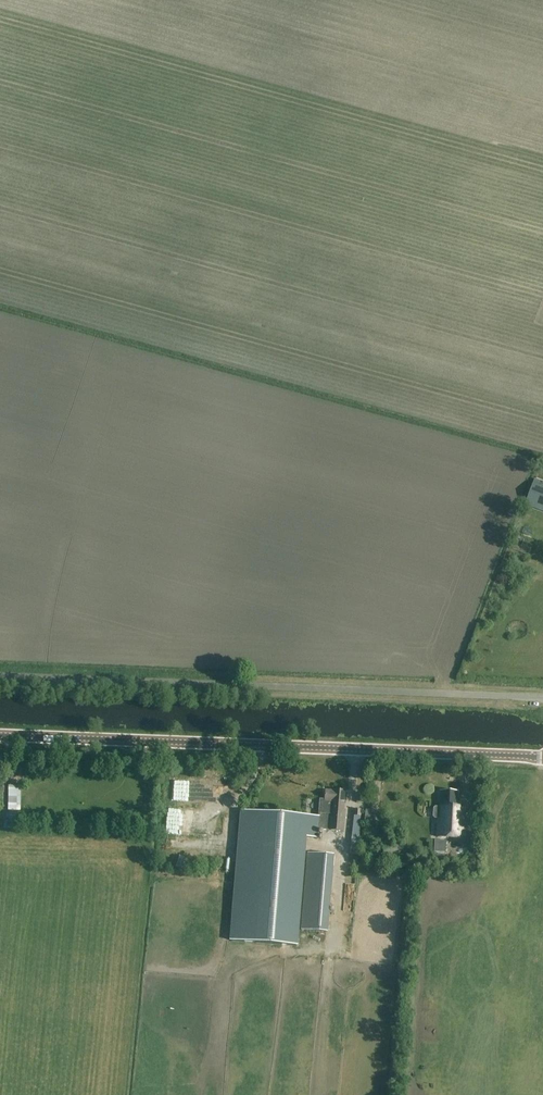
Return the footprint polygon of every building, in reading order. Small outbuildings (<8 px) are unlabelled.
[(535,480),(526,504),(542,511),(542,483),(535,480)] [(542,517),(542,512),(512,499),(508,509),(541,522),(542,517)] [(21,812),(22,787),(9,787),(9,811),(21,812)] [(179,803),(202,802),(202,789),(178,790),(179,803)] [(308,853),(309,839),(318,840),(319,830),(344,832),(346,811),(343,811),(344,793),(333,792),(333,793),(325,792),(324,802),(330,803),(329,815),(318,814),(318,817),(242,811),(232,940),(299,946),(300,930),(329,933),(335,855),(308,853)] [(436,819),(435,842),(463,844),(465,808),(456,808),(457,793),(439,792),(438,807),(437,807),(435,807),(433,809),(433,817),(434,819),(436,819)] [(357,855),(362,810),(355,809),(350,854),(357,855)] [(150,842),(150,858),(163,857),(163,841),(150,842)]
